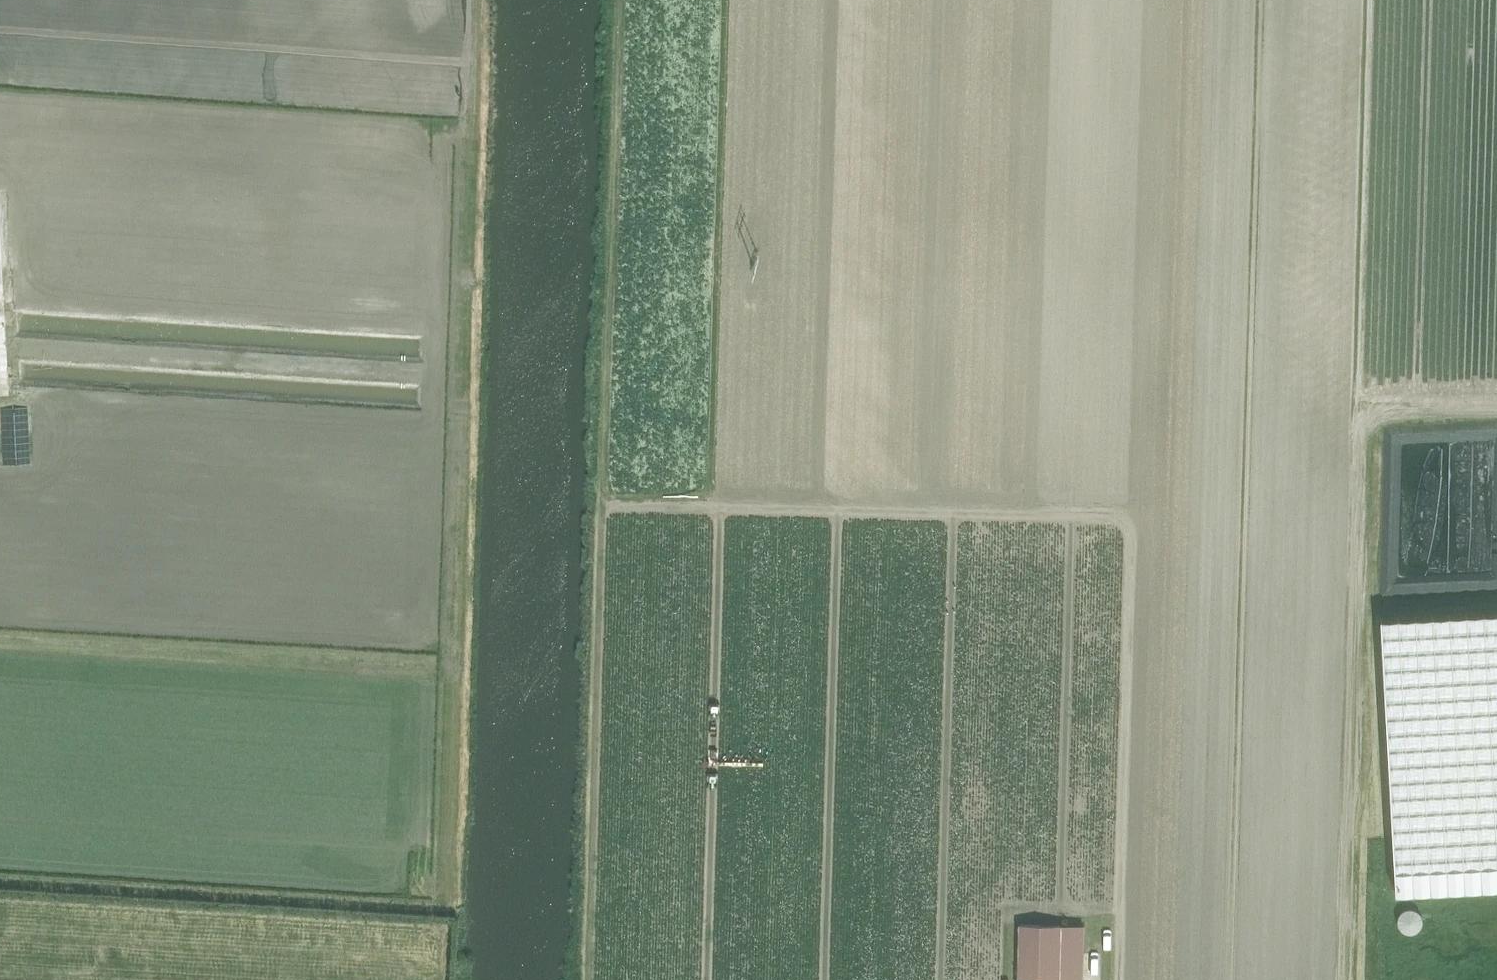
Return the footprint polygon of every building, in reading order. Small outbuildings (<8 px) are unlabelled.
[(1451,562),(1452,528),(1441,527),(1440,562),(1451,562)] [(1083,925),(1019,924),(1018,979),(1082,979),(1083,925)]
